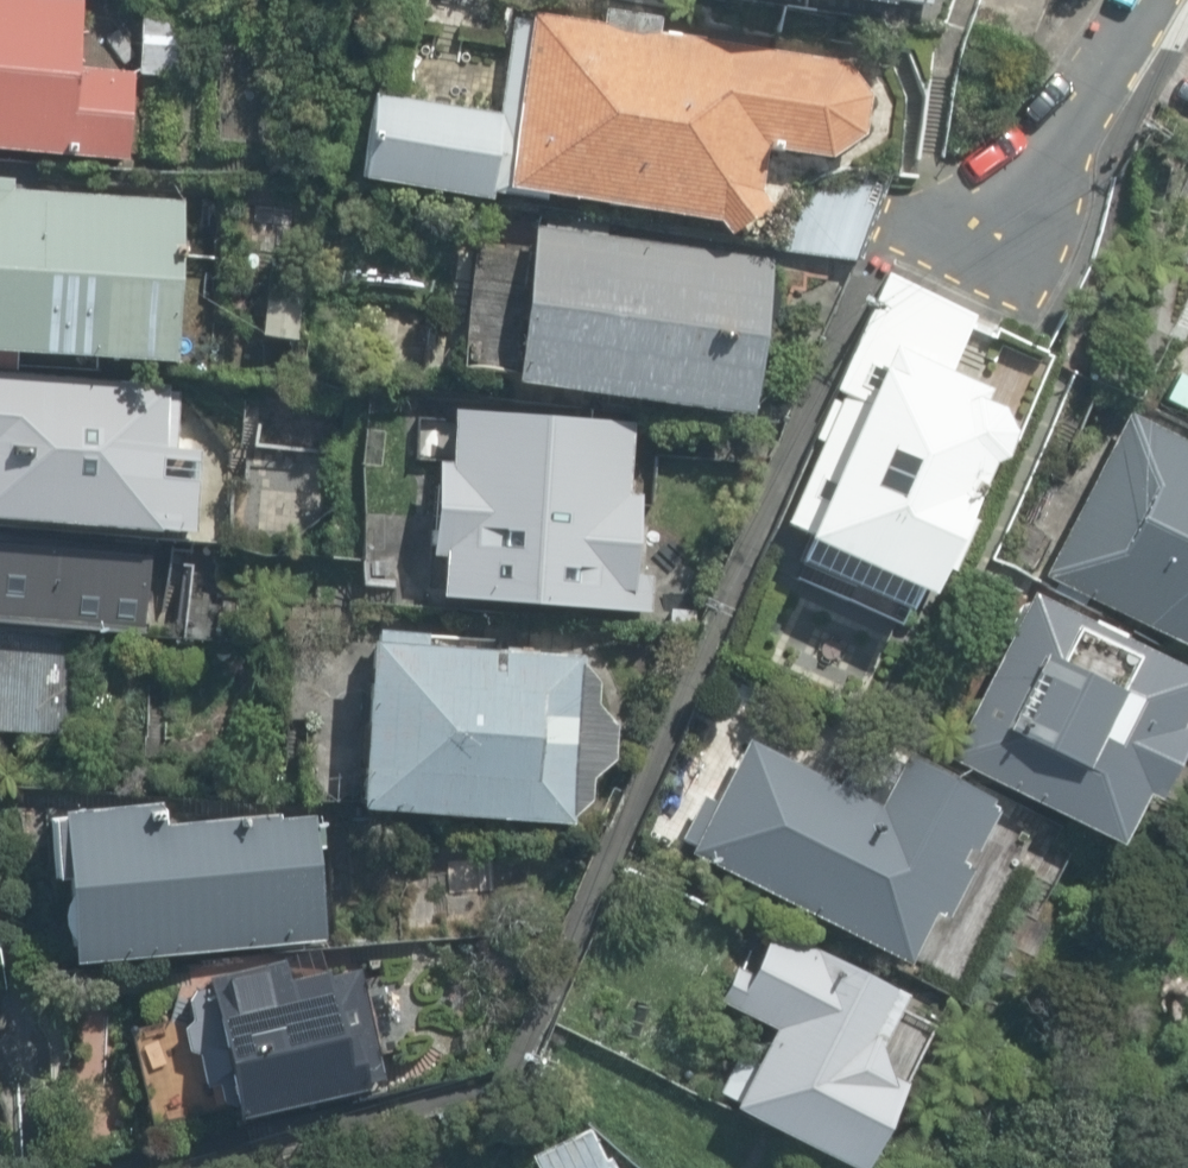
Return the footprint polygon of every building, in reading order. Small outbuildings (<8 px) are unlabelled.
[(80,0),(0,0),(0,148),(91,157),(106,3),(80,0)] [(828,94),(484,19),(447,184),(791,260),(828,94)] [(0,179),(0,356),(170,366),(181,190),(0,179)] [(741,271),(493,236),(473,377),(721,412),(741,271)] [(988,404),(866,352),(778,553),(900,606),(988,404)] [(0,384),(0,517),(192,523),(196,390),(0,384)] [(1177,414),(1187,420),(1187,393),(1177,414)] [(1110,415),(1029,577),(1187,660),(1187,435),(1181,431),(1175,446),(1110,415)] [(631,448),(435,419),(410,583),(606,612),(631,448)] [(0,543),(0,625),(63,631),(146,638),(153,555),(0,543)] [(1183,679),(1015,588),(922,757),(1092,849),(1121,796),(1134,803),(1169,739),(1155,731),(1183,679)] [(0,625),(0,732),(58,732),(63,631),(0,625)] [(539,655),(364,638),(345,812),(545,827),(566,805),(568,777),(589,764),(592,723),(578,708),(579,676),(539,655)] [(862,811),(720,746),(663,853),(876,970),(971,809),(887,765),(862,811)] [(308,791),(48,802),(55,961),(317,935),(308,791)] [(900,999),(751,938),(685,1097),(834,1158),(900,999)] [(342,953),(200,954),(218,1100),(360,1084),(342,953)] [(577,1137),(525,1167),(599,1167),(577,1137)]
